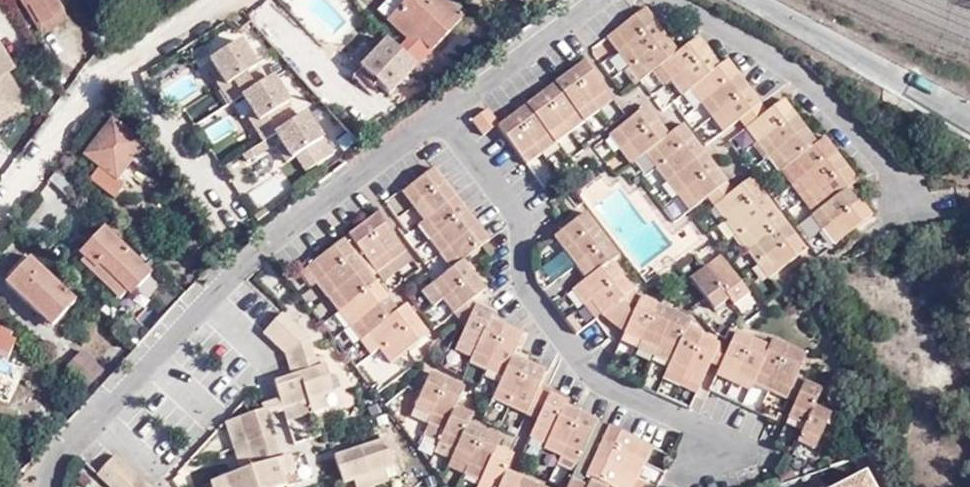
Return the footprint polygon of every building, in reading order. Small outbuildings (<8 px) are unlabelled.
[(42,25),(48,22),(35,0),(27,0),(42,25)] [(71,8),(66,0),(35,0),(48,22),(71,8)] [(458,0),(399,0),(387,12),(423,48),(429,41),(441,53),(476,17),(458,0)] [(657,5),(622,32),(619,34),(630,49),(668,20),(657,5)] [(679,34),(668,20),(630,49),(641,63),(679,34)] [(590,25),(586,29),(600,48),(604,44),(590,25)] [(653,77),(667,67),(675,61),(691,49),(679,34),(641,63),(653,77)] [(711,34),(691,49),(675,61),(685,76),(722,49),(711,34)] [(0,43),(0,111),(24,98),(8,68),(13,65),(0,43)] [(243,47),(206,71),(226,106),(238,99),(266,82),(243,47)] [(386,49),(357,78),(393,106),(418,76),(386,49)] [(704,85),(733,63),(722,49),(685,76),(696,91),(704,85)] [(613,109),(628,97),(598,57),(583,69),(613,109)] [(740,58),(733,63),(704,85),(715,100),(752,72),(740,58)] [(667,67),(678,82),(685,76),(675,61),(667,67)] [(635,67),(646,82),(653,77),(641,63),(635,67)] [(599,120),(613,109),(583,69),(568,79),(599,120)] [(764,87),(752,72),(715,100),(727,115),(764,87)] [(266,82),(238,99),(264,141),(272,136),(303,115),(274,79),(266,82)] [(584,132),(599,120),(568,79),(553,91),(584,132)] [(727,115),(738,129),(756,116),(775,102),(764,87),(727,115)] [(570,142),(584,132),(553,91),(539,101),(570,142)] [(761,124),(772,138),(809,111),(797,96),(780,109),(761,124)] [(27,103),(24,98),(0,111),(0,119),(27,103)] [(555,153),(570,142),(539,101),(525,112),(555,153)] [(497,103),(481,115),(494,132),(509,120),(497,103)] [(633,146),(671,117),(660,103),(622,132),(633,146)] [(303,115),(272,136),(297,180),(350,148),(318,106),(303,115)] [(820,126),(809,111),(772,138),(784,153),(820,126)] [(226,112),(201,127),(210,144),(236,129),(226,112)] [(513,121),(510,124),(517,134),(524,143),(530,151),(537,160),(540,164),(555,153),(525,112),(513,121)] [(720,120),(730,134),(738,129),(727,115),(720,120)] [(633,146),(644,161),(659,149),(682,132),(671,117),(633,146)] [(142,145),(144,143),(113,119),(83,156),(98,169),(91,178),(114,197),(124,185),(117,180),(130,164),(144,177),(159,159),(142,145)] [(659,149),(670,164),(708,136),(696,121),(682,132),(659,149)] [(802,162),(831,141),(820,126),(784,153),(794,167),(802,162)] [(838,135),(831,141),(802,162),(815,178),(851,152),(838,135)] [(670,164),(682,179),(719,151),(708,136),(670,164)] [(766,143),(777,158),(784,153),(772,138),(766,143)] [(682,179),(692,192),(729,165),(719,151),(682,179)] [(862,165),(851,152),(815,178),(825,191),(862,165)] [(426,202),(457,179),(453,175),(446,164),(414,187),(426,202)] [(703,207),(719,195),(740,180),(729,165),(692,192),(703,207)] [(872,179),(862,165),(825,191),(836,206),(865,184),(872,179)] [(777,190),(766,176),(747,190),(729,203),(740,217),(777,190)] [(48,189),(60,199),(70,187),(58,177),(48,189)] [(436,216),(467,192),(461,184),(457,179),(426,202),(436,216)] [(727,205),(729,203),(747,190),(740,180),(719,195),(727,205)] [(838,228),(876,199),(865,184),(836,206),(826,213),(838,228)] [(740,217),(751,232),(788,205),(777,190),(740,217)] [(441,236),(478,208),(474,202),(467,192),(436,216),(429,222),(441,236)] [(887,213),(876,199),(838,228),(848,241),(887,213)] [(799,220),(788,205),(751,232),(762,246),(799,220)] [(451,250),(489,222),(487,219),(480,210),(478,208),(441,236),(451,250)] [(402,260),(418,247),(388,209),(373,221),(402,260)] [(564,235),(575,249),(608,224),(598,211),(564,235)] [(810,233),(799,220),(762,246),(773,261),(810,233)] [(402,260),(373,221),(360,231),(388,270),(402,260)] [(499,236),(494,229),(489,222),(451,250),(462,265),(474,256),(499,236)] [(619,238),(608,224),(575,249),(586,263),(619,238)] [(106,231),(83,256),(98,269),(101,265),(132,291),(136,294),(154,272),(106,231)] [(821,248),(810,233),(773,261),(784,275),(821,248)] [(317,263),(328,278),(366,250),(357,239),(353,235),(317,263)] [(631,253),(619,238),(586,263),(597,277),(624,258),(631,253)] [(752,279),(723,241),(707,252),(733,286),(737,291),(752,279)] [(408,267),(425,256),(418,247),(402,260),(408,267)] [(376,264),(366,250),(328,278),(339,293),(376,264)] [(52,323),(74,298),(19,251),(3,271),(7,274),(3,279),(52,323)] [(733,286),(707,252),(693,263),(719,296),(733,286)] [(584,287),(594,301),(602,296),(634,272),(624,258),(597,277),(584,287)] [(387,279),(376,264),(339,293),(350,307),(387,279)] [(101,265),(98,269),(93,275),(123,301),(132,291),(101,265)] [(480,299),(497,286),(486,272),(453,297),(463,312),(480,299)] [(644,287),(634,272),(602,296),(612,310),(644,287)] [(398,294),(387,279),(350,307),(360,321),(398,294)] [(435,285),(446,302),(453,297),(442,281),(435,285)] [(644,287),(612,310),(634,331),(651,296),(644,287)] [(408,307),(398,294),(360,321),(371,335),(380,329),(408,307)] [(634,331),(652,338),(669,303),(651,295),(651,296),(634,331)] [(486,303),(480,299),(463,312),(474,327),(486,303)] [(416,302),(408,307),(380,329),(392,345),(428,317),(416,302)] [(501,317),(504,311),(486,303),(474,327),(468,341),(485,349),(501,317)] [(685,309),(669,303),(652,338),(669,345),(685,309)] [(345,311),(355,325),(360,321),(350,307),(345,311)] [(306,320),(294,309),(276,327),(288,338),(300,349),(304,364),(306,372),(287,378),(293,399),(295,407),(297,406),(323,398),(340,393),(348,391),(337,353),(329,355),(324,337),(306,320)] [(701,317),(685,309),(669,345),(685,353),(697,326),(701,317)] [(402,357),(438,330),(428,317),(392,345),(402,357)] [(501,317),(485,349),(480,361),(497,368),(517,324),(501,317)] [(513,375),(524,353),(534,331),(520,325),(517,324),(497,368),(513,375)] [(697,326),(685,353),(677,370),(693,377),(714,334),(697,326)] [(9,338),(11,334),(0,329),(0,334),(9,338)] [(747,374),(764,338),(748,329),(739,346),(730,367),(747,374)] [(6,356),(18,362),(25,346),(17,343),(20,338),(11,334),(9,338),(0,334),(0,378),(8,382),(15,369),(3,363),(6,356)] [(696,378),(710,384),(720,363),(729,342),(714,334),(693,377),(696,378)] [(763,382),(779,390),(801,345),(785,337),(780,345),(763,382)] [(780,345),(764,338),(747,374),(763,382),(780,345)] [(720,363),(730,367),(739,346),(729,342),(720,363)] [(779,390),(797,397),(806,376),(817,353),(801,345),(779,390)] [(89,350),(74,367),(93,385),(109,368),(89,350)] [(540,361),(524,353),(513,375),(506,391),(502,398),(519,405),(540,361)] [(15,369),(18,362),(6,356),(3,363),(15,369)] [(534,414),(548,384),(556,368),(547,365),(540,361),(519,405),(534,414)] [(458,376),(439,415),(437,420),(441,421),(454,428),(466,403),(474,385),(458,376)] [(816,380),(806,376),(797,397),(805,401),(816,380)] [(693,384),(707,390),(710,384),(696,378),(693,384)] [(833,388),(816,380),(805,401),(799,416),(816,423),(826,403),(833,388)] [(560,389),(548,384),(534,414),(546,419),(560,389)] [(722,385),(711,410),(722,415),(733,391),(722,385)] [(537,437),(555,445),(576,402),(577,397),(560,389),(546,419),(537,437)] [(731,419),(742,396),(738,394),(733,391),(722,415),(731,419)] [(340,393),(323,398),(326,407),(342,402),(340,393)] [(742,396),(731,419),(742,424),(754,401),(742,396)] [(279,411),(291,408),(295,407),(293,399),(277,404),(277,406),(279,411)] [(754,401),(742,424),(753,429),(763,406),(754,401)] [(576,402),(555,445),(552,451),(568,459),(581,430),(591,408),(576,402)] [(466,403),(454,428),(450,434),(449,437),(465,445),(478,419),(482,410),(466,403)] [(826,403),(816,423),(808,438),(826,446),(843,412),(826,403)] [(639,404),(630,427),(640,431),(650,410),(639,404)] [(293,455),(286,434),(279,411),(277,406),(248,415),(253,431),(256,443),(259,452),(263,465),(253,468),(234,474),(238,486),(279,486),(293,482),(290,473),(286,457),(293,455)] [(762,433),(773,411),(770,409),(763,406),(753,429),(762,433)] [(436,422),(437,420),(439,415),(422,407),(419,414),(436,422)] [(585,467),(608,417),(600,413),(591,408),(581,430),(568,459),(578,464),(585,467)] [(650,410),(640,431),(650,436),(660,415),(650,410)] [(253,431),(248,415),(239,418),(243,434),(253,431)] [(660,415),(650,436),(660,440),(671,419),(660,415)] [(608,417),(585,467),(580,477),(598,484),(603,475),(597,471),(604,455),(612,438),(619,422),(610,418),(608,417)] [(478,419),(465,445),(460,454),(465,456),(476,461),(493,426),(478,419)] [(438,429),(450,434),(454,428),(441,421),(438,429)] [(654,458),(661,441),(660,440),(650,436),(640,431),(630,427),(619,422),(612,438),(654,458)] [(493,426),(476,461),(473,469),(490,476),(505,445),(510,434),(493,426)] [(373,447),(347,455),(356,482),(368,478),(383,474),(397,469),(407,466),(398,438),(373,447)] [(612,438),(604,455),(647,474),(654,458),(612,438)] [(490,476),(486,484),(493,486),(506,486),(516,468),(522,453),(505,445),(490,476)] [(15,459),(23,468),(33,459),(25,449),(15,459)] [(878,450),(847,473),(855,486),(898,486),(878,450)] [(163,483),(150,472),(138,461),(127,451),(108,472),(118,481),(125,486),(168,486),(163,483)] [(259,452),(249,455),(253,468),(263,465),(259,452)] [(303,470),(297,453),(293,455),(286,457),(290,473),(303,470)] [(597,471),(603,475),(620,482),(630,486),(640,486),(647,474),(604,455),(597,471)] [(462,463),(473,469),(476,461),(465,456),(462,463)] [(506,486),(526,486),(532,475),(516,468),(506,486)] [(371,486),(376,486),(385,484),(400,479),(397,469),(383,474),(368,478),(371,486)] [(234,474),(222,477),(225,486),(238,486),(234,474)] [(526,486),(547,486),(549,484),(532,475),(526,486)] [(620,482),(603,475),(598,484),(596,486),(618,486),(620,482)] [(598,484),(580,477),(575,486),(596,486),(598,484)]
